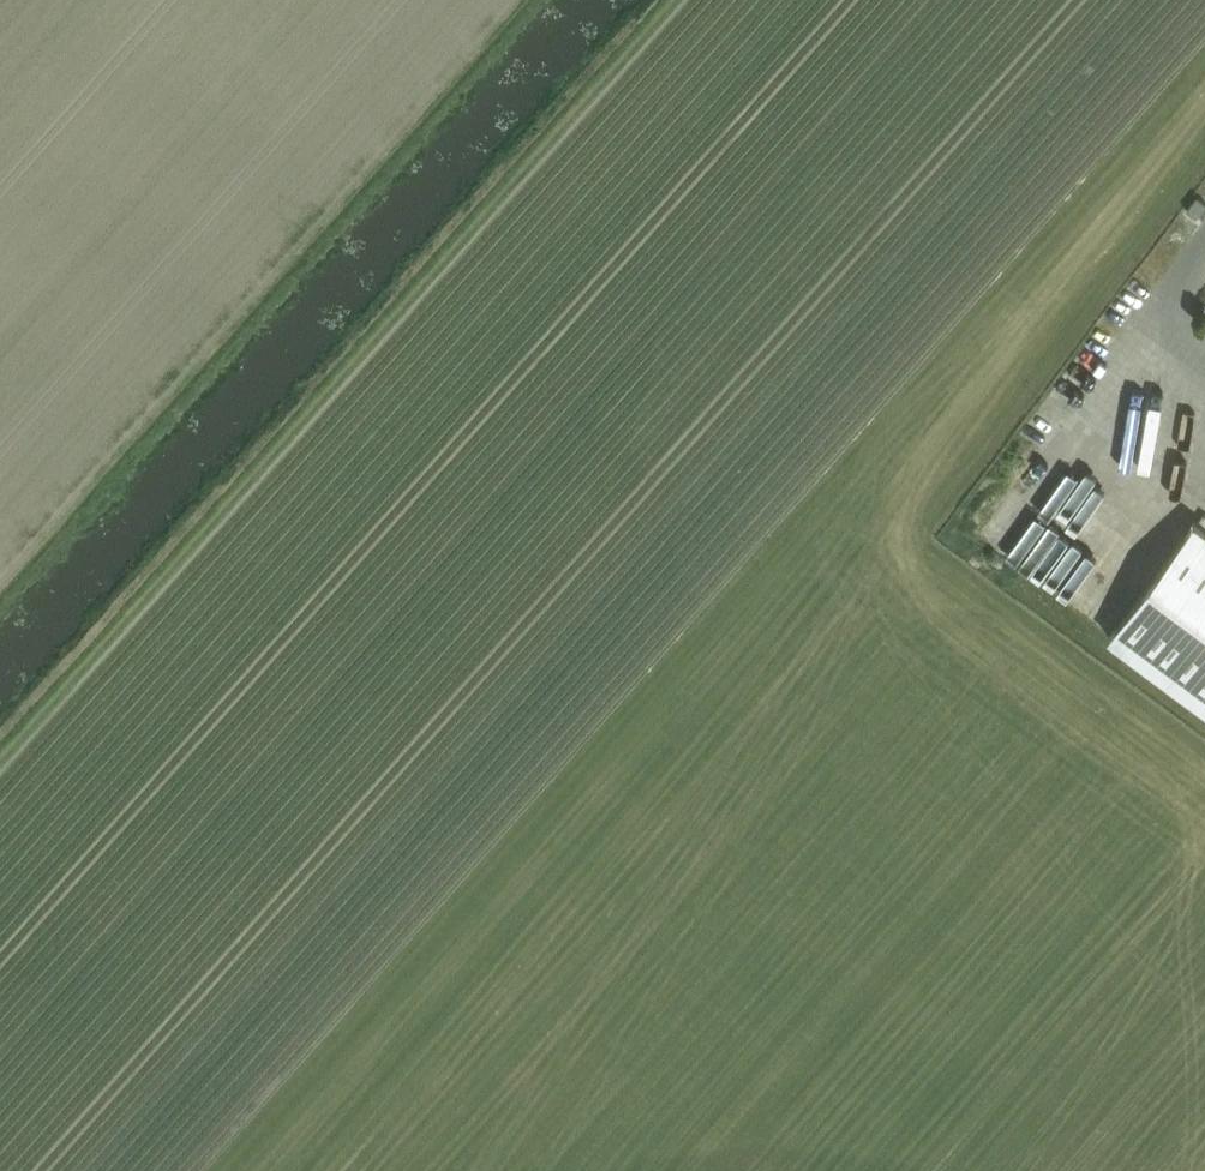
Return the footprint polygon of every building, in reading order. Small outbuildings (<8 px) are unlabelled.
[(1204,204),(1204,200),(1197,194),(1187,208),(1197,215),(1204,204)] [(1076,451),(1093,426),(1084,420),(1067,445),(1076,451)] [(1043,510),(1069,457),(1056,450),(1029,504),(1043,510)] [(1195,519),(1110,633),(1204,704),(1204,526),(1195,519)]
